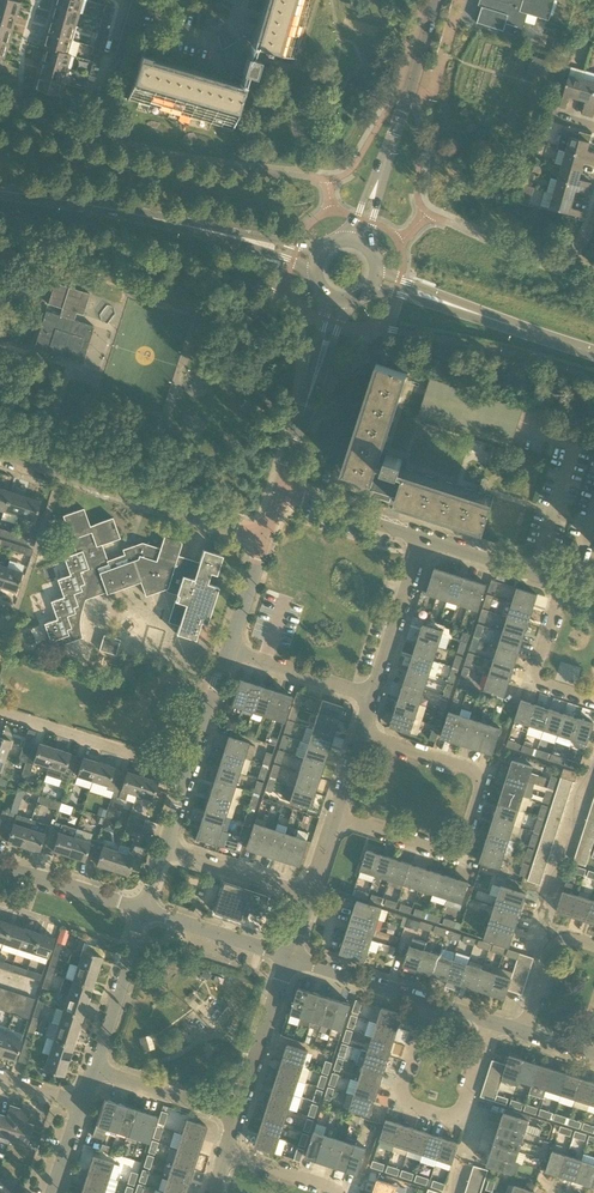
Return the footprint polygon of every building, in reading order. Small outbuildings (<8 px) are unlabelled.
[(21,3),(11,0),(0,0),(0,12),(17,17),(14,16),(16,8),(18,9),(20,3),(21,3)] [(84,0),(57,0),(56,6),(53,5),(80,13),(84,0)] [(298,47),(312,0),(265,0),(252,46),(251,45),(251,47),(248,57),(247,57),(244,50),(242,51),(237,42),(238,41),(238,40),(219,50),(220,51),(221,50),(226,59),(225,60),(233,71),(230,82),(152,59),(152,57),(141,54),(128,100),(129,99),(232,129),(232,130),(245,85),(244,85),(248,75),(255,77),(260,60),(252,58),(255,48),(256,48),(256,47),(265,50),(264,53),(269,54),(270,51),(296,59),(296,58),(295,58),(298,47)] [(146,2),(139,0),(132,0),(130,6),(144,9),(146,2)] [(483,6),(478,23),(504,31),(505,28),(509,29),(508,32),(521,36),(528,13),(549,20),(555,0),(490,0),(487,8),(483,6)] [(76,27),(80,13),(53,5),(56,6),(53,14),(51,13),(49,19),(76,27)] [(110,17),(110,14),(113,7),(106,5),(102,19),(108,21),(110,17)] [(142,16),(144,9),(130,6),(128,12),(142,16)] [(17,17),(0,12),(0,27),(13,31),(13,30),(12,30),(14,24),(11,24),(13,16),(16,17),(17,17)] [(140,23),(142,16),(128,12),(126,19),(140,23)] [(72,41),(76,27),(49,19),(48,19),(49,20),(48,25),(50,26),(48,33),(45,32),(45,33),(72,41)] [(107,28),(108,21),(102,19),(97,33),(105,35),(106,30),(107,28)] [(139,25),(140,23),(126,19),(124,26),(138,30),(139,25)] [(136,37),(138,30),(124,26),(122,33),(136,37)] [(13,31),(0,27),(0,42),(9,45),(9,44),(6,43),(8,36),(10,37),(12,31),(13,31)] [(68,54),(72,41),(45,33),(48,34),(46,41),(43,41),(41,46),(41,47),(44,48),(45,48),(68,54)] [(103,41),(105,35),(97,33),(93,47),(101,49),(102,44),(103,41)] [(134,44),(136,37),(122,33),(120,40),(134,44)] [(132,51),(134,44),(120,40),(118,47),(132,51)] [(562,43),(554,40),(552,49),(559,52),(562,43)] [(9,45),(0,42),(0,57),(1,58),(5,59),(5,58),(4,58),(6,52),(3,51),(5,44),(8,45),(9,45)] [(99,56),(101,49),(93,47),(91,54),(95,55),(93,61),(100,63),(102,57),(99,56)] [(130,58),(132,51),(118,47),(116,54),(130,58)] [(68,54),(45,48),(43,54),(46,55),(43,62),(40,61),(67,69),(72,55),(68,54)] [(549,71),(551,62),(533,56),(530,66),(549,71)] [(64,83),(67,69),(40,61),(40,62),(43,63),(41,70),(39,69),(37,75),(36,75),(64,83)] [(96,78),(100,63),(93,61),(89,76),(96,78)] [(586,71),(572,67),(563,64),(551,104),(566,109),(570,96),(578,98),(584,79),(586,71)] [(60,97),(64,83),(36,75),(36,76),(37,76),(35,82),(38,82),(35,90),(32,89),(60,97)] [(92,91),(96,78),(89,76),(85,89),(92,91)] [(593,95),(593,82),(584,79),(578,98),(586,101),(583,113),(588,115),(593,95)] [(88,105),(92,91),(85,89),(81,103),(88,105)] [(592,135),(580,131),(579,134),(563,129),(557,149),(566,151),(593,159),(593,153),(587,151),(592,135)] [(566,151),(562,165),(582,171),(584,162),(593,165),(593,159),(566,151)] [(579,179),(582,171),(562,165),(558,179),(590,189),(592,183),(579,179)] [(589,194),(590,189),(558,179),(554,194),(574,199),(576,191),(589,194)] [(525,185),(522,194),(532,197),(535,188),(525,185)] [(571,208),(574,199),(554,194),(550,208),(582,217),(584,211),(571,208)] [(94,326),(74,320),(76,313),(83,315),(90,294),(55,283),(48,304),(62,308),(59,315),(46,311),(33,352),(61,361),(62,357),(83,363),(94,326)] [(466,488),(437,479),(408,469),(401,467),(402,466),(401,466),(403,460),(387,454),(384,462),(380,460),(383,451),(389,431),(395,411),(402,391),(405,381),(408,371),(370,359),(369,360),(371,360),(368,370),(373,372),(370,381),(364,379),(364,380),(361,390),(366,391),(364,400),(358,398),(357,399),(358,400),(355,409),(360,411),(357,420),(351,418),(351,419),(352,419),(349,429),(354,430),(351,439),(345,437),(345,438),(346,439),(340,457),(338,457),(338,458),(345,460),(342,470),(373,480),(370,488),(375,490),(373,494),(391,500),(392,495),(396,496),(395,499),(396,499),(398,500),(405,502),(403,510),(404,510),(404,509),(414,512),(415,507),(424,510),(422,516),(423,516),(424,515),(425,516),(433,518),(435,513),(444,516),(442,522),(443,523),(443,522),(453,525),(454,520),(455,520),(463,523),(461,529),(462,529),(463,528),(472,531),(474,526),(483,529),(481,535),(482,536),(494,498),(494,497),(466,488)] [(511,445),(519,420),(523,409),(431,379),(419,415),(511,445)] [(10,491),(0,488),(0,510),(3,511),(10,491)] [(10,491),(3,511),(18,516),(24,496),(10,491)] [(18,516),(34,521),(40,501),(24,496),(18,516)] [(57,619),(44,624),(51,642),(52,641),(54,648),(73,641),(82,638),(83,638),(82,635),(81,632),(81,628),(80,624),(80,620),(81,616),(82,611),(86,599),(106,592),(107,595),(108,595),(108,594),(141,582),(141,583),(146,597),(147,597),(146,596),(163,590),(163,591),(166,590),(167,592),(179,595),(178,601),(175,600),(175,601),(169,622),(179,625),(179,626),(177,633),(176,634),(196,640),(201,622),(207,624),(219,587),(207,583),(210,573),(217,575),(223,556),(203,549),(199,564),(189,561),(187,560),(178,557),(181,548),(181,545),(182,544),(182,543),(181,542),(180,541),(179,541),(165,534),(162,542),(160,548),(142,543),(123,550),(125,555),(113,559),(115,562),(109,564),(108,561),(104,549),(102,545),(120,538),(113,517),(90,526),(84,508),(63,516),(71,539),(76,553),(64,557),(65,560),(70,575),(58,579),(64,597),(51,601),(57,619)] [(13,533),(0,529),(0,535),(11,539),(13,533)] [(26,544),(28,538),(13,533),(11,539),(26,544)] [(15,544),(0,539),(0,546),(13,550),(15,544)] [(13,550),(31,556),(33,550),(15,544),(13,550)] [(23,572),(7,567),(1,587),(16,592),(23,572)] [(427,593),(437,596),(446,571),(435,568),(427,593)] [(437,596),(448,600),(456,574),(446,571),(437,596)] [(448,600),(458,603),(466,578),(456,574),(448,600)] [(458,603),(468,606),(476,581),(466,578),(458,603)] [(498,582),(496,581),(492,580),(488,592),(495,594),(498,582)] [(479,610),(487,584),(476,581),(468,606),(478,610),(479,610)] [(512,603),(533,610),(538,595),(517,588),(512,603)] [(483,606),(490,608),(493,597),(487,595),(483,606)] [(528,624),(533,610),(512,603),(508,617),(528,624)] [(479,621),(485,623),(489,611),(483,609),(479,621)] [(524,638),(528,624),(508,617),(503,632),(524,638)] [(474,636),(480,638),(484,626),(478,624),(474,636)] [(418,640),(439,646),(444,632),(423,625),(418,640)] [(519,653),(524,638),(503,632),(498,646),(519,653)] [(468,643),(470,635),(464,633),(461,641),(468,643)] [(116,655),(120,640),(104,635),(100,650),(116,655)] [(469,650),(476,652),(479,640),(473,638),(469,650)] [(434,661),(439,646),(418,640),(413,654),(434,661)] [(461,641),(458,652),(464,654),(468,643),(461,641)] [(514,667),(519,653),(498,646),(494,661),(514,667)] [(465,664),(471,666),(475,655),(469,653),(465,664)] [(440,663),(434,661),(413,654),(409,669),(429,675),(435,677),(440,663)] [(457,655),(453,667),(459,669),(463,657),(457,655)] [(510,682),(514,667),(494,661),(489,675),(510,682)] [(460,679),(466,681),(470,669),(464,667),(460,679)] [(425,690),(429,675),(409,669),(404,683),(425,690)] [(452,670),(448,681),(455,683),(458,672),(452,670)] [(505,697),(510,682),(489,675),(484,690),(505,697)] [(232,705),(242,708),(250,683),(240,679),(232,705)] [(242,708),(252,711),(261,686),(250,683),(242,708)] [(420,704),(425,690),(404,683),(400,697),(420,704)] [(447,684),(444,696),(450,698),(454,686),(447,684)] [(252,711),(263,715),(271,689),(261,686),(252,711)] [(263,715),(273,718),(281,693),(271,689),(263,715)] [(300,705),(303,694),(297,692),(293,703),(300,705)] [(284,722),(292,696),(281,693),(273,718),(283,721),(283,722),(284,722)] [(415,719),(420,704),(400,697),(395,712),(415,719)] [(443,699),(439,711),(445,713),(449,701),(443,699)] [(317,715),(338,721),(343,707),(322,700),(317,715)] [(530,725),(536,704),(521,700),(515,720),(530,725)] [(544,730),(551,709),(536,704),(530,725),(544,730)] [(289,718),(295,720),(299,708),(292,706),(289,718)] [(558,734),(565,714),(551,709),(544,730),(558,734)] [(411,733),(415,719),(395,712),(390,727),(411,733)] [(452,741),(460,715),(450,712),(449,712),(441,737),(452,741)] [(438,713),(434,725),(441,727),(444,715),(438,713)] [(573,739),(579,718),(565,714),(558,734),(573,739)] [(333,736),(338,721),(317,715),(313,729),(333,736)] [(452,741),(462,744),(470,719),(460,715),(452,741)] [(233,730),(236,721),(228,718),(225,728),(233,730)] [(573,739),(587,744),(593,723),(579,718),(573,739)] [(480,722),(470,719),(462,744),(472,747),(480,722)] [(284,732),(290,734),(294,723),(288,721),(284,732)] [(472,747),(482,750),(490,725),(480,722),(472,747)] [(500,728),(491,725),(490,725),(482,750),(493,754),(501,728),(500,728)] [(433,728),(430,740),(436,742),(439,730),(433,728)] [(328,750),(333,736),(313,729),(308,744),(328,750)] [(279,747),(285,749),(289,737),(283,735),(279,747)] [(6,756),(11,741),(0,737),(0,754),(6,756)] [(256,747),(249,744),(249,743),(228,737),(223,751),(244,758),(244,757),(252,760),(256,747)] [(520,744),(509,740),(507,746),(518,750),(520,744)] [(48,766),(54,748),(40,743),(38,749),(31,747),(25,763),(26,763),(24,770),(22,774),(25,775),(27,771),(30,772),(34,762),(48,766)] [(324,765),(328,750),(308,744),(303,758),(324,765)] [(25,763),(31,747),(24,745),(18,761),(25,763)] [(535,749),(523,745),(521,751),(533,755),(535,749)] [(69,777),(75,761),(68,759),(70,753),(54,748),(48,766),(64,771),(63,775),(59,785),(66,788),(69,777)] [(274,762),(281,764),(284,752),(278,750),(274,762)] [(549,753),(538,750),(536,756),(547,759),(549,753)] [(240,772),(244,758),(223,751),(219,766),(240,772)] [(266,752),(263,764),(269,766),(272,754),(266,752)] [(564,758),(552,754),(550,760),(562,764),(564,758)] [(92,781),(98,762),(83,757),(81,763),(75,761),(69,777),(77,779),(78,776),(92,781)] [(319,779),(324,765),(303,758),(298,772),(319,779)] [(565,765),(576,769),(578,763),(567,759),(565,765)] [(508,775),(528,782),(544,787),(547,778),(531,773),(533,767),(512,760),(508,775)] [(113,791),(118,775),(112,773),(114,767),(98,762),(92,781),(108,785),(107,789),(113,791)] [(270,776),(276,778),(280,766),(274,764),(270,776)] [(235,787),(240,772),(219,766),(214,780),(235,787)] [(262,767),(258,778),(264,780),(268,769),(262,767)] [(575,782),(578,773),(564,769),(561,777),(574,781),(575,782)] [(136,795),(142,776),(127,771),(125,777),(118,775),(113,791),(112,795),(125,800),(128,792),(136,795)] [(314,793),(319,779),(298,772),(294,787),(314,793)] [(524,796),(528,782),(508,775),(503,789),(524,796)] [(152,800),(155,789),(158,781),(142,776),(136,795),(152,800)] [(548,787),(554,789),(558,778),(551,776),(548,787)] [(561,777),(559,783),(572,786),(574,781),(561,777)] [(265,790),(271,792),(275,781),(269,779),(265,790)] [(230,801),(235,787),(214,780),(210,795),(230,801)] [(257,781),(253,793),(260,795),(263,783),(257,781)] [(572,786),(559,783),(558,788),(570,792),(572,786)] [(310,808),(314,793),(294,787),(289,802),(310,808)] [(570,792),(558,788),(555,795),(568,799),(570,792)] [(519,810),(524,796),(503,789),(498,804),(519,810)] [(547,790),(543,802),(549,804),(553,792),(547,790)] [(226,816),(230,801),(210,795),(205,809),(226,816)] [(568,799),(555,795),(554,800),(566,804),(568,799)] [(252,796),(249,808),(255,810),(258,798),(252,796)] [(566,804),(554,800),(552,807),(564,810),(566,804)] [(59,810),(61,803),(54,801),(52,808),(59,810)] [(514,825),(519,810),(498,804),(494,818),(514,825)] [(542,805),(538,816),(545,818),(548,807),(542,805)] [(564,810),(552,807),(550,813),(562,816),(564,810)] [(221,830),(226,816),(205,809),(200,824),(221,830)] [(10,813),(3,810),(0,819),(0,827),(4,828),(10,813)] [(248,810),(244,822),(250,824),(254,812),(248,810)] [(23,847),(31,820),(10,813),(4,828),(11,831),(8,842),(23,847)] [(562,816),(550,813),(548,820),(560,823),(562,816)] [(143,827),(145,820),(130,815),(128,822),(143,827)] [(256,818),(246,849),(257,852),(265,827),(264,827),(266,821),(256,818)] [(510,839),(514,825),(494,818),(489,833),(510,839)] [(102,829),(112,832),(115,822),(105,819),(102,829)] [(537,819),(534,831),(540,833),(544,821),(537,819)] [(49,843),(54,827),(31,820),(23,847),(38,852),(42,840),(49,843)] [(560,823),(548,820),(546,826),(558,829),(560,823)] [(74,837),(77,829),(55,822),(54,827),(49,843),(55,845),(53,851),(68,856),(74,837)] [(141,834),(143,827),(128,822),(125,829),(141,834)] [(587,822),(585,827),(593,831),(593,824),(587,822)] [(216,845),(221,830),(200,824),(195,839),(216,845)] [(243,825),(239,836),(246,838),(249,827),(243,825)] [(558,829),(546,826),(544,832),(556,835),(558,829)] [(275,830),(265,827),(257,852),(267,855),(275,830)] [(585,827),(583,833),(593,837),(593,831),(585,827)] [(285,833),(275,830),(267,855),(277,859),(285,833)] [(556,835),(544,832),(542,838),(555,841),(556,835)] [(296,837),(285,833),(277,859),(287,862),(296,837)] [(505,854),(510,839),(489,833),(484,847),(505,854)] [(583,833),(581,840),(593,844),(593,842),(593,837),(583,833)] [(533,834),(529,845),(535,847),(539,836),(533,834)] [(92,857),(97,841),(90,839),(89,842),(74,837),(68,856),(84,861),(86,855),(92,857)] [(305,840),(296,837),(287,862),(298,865),(306,840),(305,840)] [(555,841),(542,838),(540,845),(552,847),(555,841)] [(229,849),(235,851),(241,853),(245,841),(238,839),(237,843),(232,841),(229,849)] [(593,844),(581,840),(579,844),(592,849),(593,844)] [(112,870),(118,851),(103,846),(104,843),(97,841),(92,857),(99,859),(97,865),(112,870)] [(592,849),(579,844),(578,850),(590,854),(592,849)] [(118,851),(112,870),(128,875),(130,868),(139,871),(146,849),(135,845),(133,852),(128,851),(127,854),(118,851)] [(552,847),(540,845),(538,850),(551,853),(552,847)] [(500,869),(505,854),(484,847),(480,862),(500,869)] [(528,848),(524,860),(531,862),(534,850),(528,848)] [(375,875),(382,854),(367,850),(361,870),(375,875)] [(551,853),(538,850),(536,857),(549,860),(551,853)] [(590,854),(578,850),(576,856),(588,860),(590,854)] [(390,880),(397,859),(382,854),(375,875),(390,880)] [(588,860),(576,856),(574,862),(586,866),(588,860)] [(549,860),(536,857),(534,863),(547,865),(549,860)] [(404,884),(411,864),(397,859),(390,880),(404,884)] [(520,875),(526,877),(530,865),(523,863),(520,875)] [(547,865),(534,863),(532,868),(545,872),(547,865)] [(419,889),(425,868),(411,864),(404,884),(419,889)] [(575,866),(573,872),(584,876),(586,869),(575,866)] [(433,894),(440,873),(425,868),(419,889),(433,894)] [(545,872),(532,868),(530,874),(543,878),(545,872)] [(448,898),(454,878),(440,873),(433,894),(448,898)] [(543,878),(530,874),(528,881),(541,885),(543,878)] [(448,898),(462,903),(469,883),(454,878),(448,898)] [(237,886),(224,882),(216,904),(217,904),(228,908),(229,908),(228,913),(227,915),(227,916),(244,922),(245,921),(247,914),(253,897),(236,891),(236,890),(237,886)] [(571,916),(578,896),(571,893),(573,884),(566,882),(564,891),(563,891),(557,911),(571,916)] [(498,897),(523,905),(527,894),(501,886),(501,887),(498,897)] [(369,894),(358,890),(356,896),(367,900),(369,894)] [(384,898),(372,895),(370,901),(382,905),(384,898)] [(586,921),(592,900),(578,896),(571,916),(586,921)] [(495,907),(520,915),(523,905),(498,897),(495,907)] [(398,903),(386,899),(384,905),(396,909),(398,903)] [(357,900),(353,911),(379,919),(382,909),(382,910),(382,909),(357,900)] [(592,900),(586,921),(593,923),(593,901),(592,900)] [(413,908),(401,904),(399,910),(411,914),(413,908)] [(517,925),(520,915),(495,907),(491,917),(517,925)] [(427,912),(416,909),(414,915),(425,919),(427,912)] [(375,930),(379,919),(353,911),(350,921),(375,930)] [(442,917),(430,913),(428,919),(440,923),(442,917)] [(488,928),(513,936),(517,925),(491,917),(488,928)] [(454,928),(456,922),(445,918),(443,924),(454,928)] [(10,923),(0,920),(0,942),(3,943),(10,923)] [(350,921),(347,932),(372,940),(375,930),(350,921)] [(421,921),(419,928),(431,931),(433,925),(421,921)] [(18,948),(24,928),(10,923),(3,943),(18,948)] [(435,926),(433,932),(445,936),(447,930),(435,926)] [(33,952),(39,933),(24,928),(18,948),(33,952)] [(61,928),(56,942),(63,944),(65,945),(70,931),(61,928)] [(510,946),(513,936),(488,928),(485,938),(484,937),(484,938),(510,946)] [(450,931),(448,937),(459,941),(461,935),(450,931)] [(369,950),(372,940),(347,932),(344,942),(369,950)] [(39,933),(33,952),(48,957),(54,937),(39,933)] [(465,936),(463,942),(474,946),(476,939),(465,936)] [(479,940),(477,946),(489,950),(491,944),(479,940)] [(105,955),(107,949),(81,941),(80,947),(105,955)] [(58,959),(63,944),(56,942),(52,957),(58,959)] [(366,960),(369,950),(344,942),(340,953),(366,961),(366,960)] [(494,945),(492,951),(503,955),(505,949),(494,945)] [(418,971),(425,950),(410,946),(403,966),(418,971)] [(68,962),(77,965),(97,972),(102,957),(82,950),(80,956),(71,953),(68,962)] [(433,976),(439,955),(425,950),(418,971),(433,976)] [(518,960),(520,953),(508,950),(506,956),(518,960)] [(520,953),(518,960),(532,964),(534,958),(520,953)] [(447,980),(454,960),(439,955),(433,976),(447,980)] [(58,959),(52,957),(49,966),(55,968),(58,959)] [(462,985),(468,964),(454,960),(447,980),(462,985)] [(532,964),(518,960),(515,966),(530,971),(532,964)] [(1,968),(10,971),(12,965),(3,962),(1,968)] [(476,990),(483,969),(468,964),(462,985),(476,990)] [(10,971),(20,974),(22,968),(12,965),(10,971)] [(92,987),(97,972),(77,965),(73,980),(92,987)] [(530,971),(515,966),(514,973),(528,978),(530,971)] [(497,974),(483,969),(476,990),(490,994),(497,974)] [(212,974),(204,970),(201,976),(208,980),(212,974)] [(33,972),(31,978),(40,981),(43,975),(33,972)] [(528,978),(514,973),(512,977),(512,978),(511,981),(525,986),(528,978)] [(497,974),(490,994),(505,999),(508,990),(511,981),(512,978),(497,974)] [(51,980),(45,978),(42,987),(49,989),(51,980)] [(88,1001),(92,987),(73,980),(68,995),(88,1001)] [(525,986),(511,981),(508,990),(522,994),(525,986)] [(235,982),(228,1002),(242,1007),(249,986),(235,982)] [(49,989),(42,987),(39,996),(46,998),(49,989)] [(294,1039),(300,1023),(299,1023),(310,991),(299,987),(291,1013),(288,1012),(281,1035),(294,1039)] [(6,990),(2,1003),(8,1005),(13,992),(6,990)] [(299,1023),(300,1023),(310,1026),(320,994),(310,991),(299,1023)] [(13,992),(8,1005),(15,1007),(19,994),(13,992)] [(22,1010),(27,996),(19,994),(15,1007),(22,1010)] [(320,1030),(330,997),(320,994),(310,1026),(320,1030)] [(83,1016),(88,1001),(68,995),(63,1010),(83,1016)] [(28,1019),(35,999),(27,996),(22,1010),(15,1007),(13,1014),(28,1019)] [(330,1033),(341,1001),(330,997),(320,1030),(330,1033)] [(359,1013),(363,1002),(356,1000),(353,1011),(359,1013)] [(343,1030),(351,1004),(341,1001),(330,1033),(329,1036),(340,1039),(343,1030)] [(15,1007),(8,1005),(2,1003),(6,1005),(4,1011),(13,1014),(15,1007)] [(229,1004),(222,1013),(216,1008),(211,1016),(222,1025),(235,1009),(229,1004)] [(42,1009),(36,1007),(33,1017),(39,1019),(42,1009)] [(83,1016),(63,1010),(56,1007),(51,1022),(58,1025),(78,1031),(83,1016)] [(377,1023),(398,1029),(403,1014),(382,1008),(377,1023)] [(348,1026),(354,1028),(358,1017),(352,1015),(348,1026)] [(39,1019),(33,1017),(30,1026),(36,1028),(39,1019)] [(393,1044),(398,1029),(377,1023),(373,1037),(393,1044)] [(73,1046),(78,1031),(58,1025),(53,1039),(73,1046)] [(343,1041),(349,1043),(353,1031),(347,1029),(343,1041)] [(0,1054),(0,1055),(15,1060),(21,1040),(6,1035),(0,1054)] [(139,1038),(143,1051),(150,1049),(146,1035),(139,1038)] [(29,1048),(32,1039),(26,1037),(23,1046),(31,1049),(31,1048),(29,1048)] [(389,1058),(393,1044),(373,1037),(368,1052),(389,1058)] [(69,1061),(73,1046),(53,1039),(49,1054),(69,1061)] [(339,1055),(345,1057),(349,1045),(342,1043),(339,1055)] [(283,1059),(304,1066),(308,1051),(288,1045),(283,1059)] [(26,1064),(31,1049),(23,1046),(18,1061),(26,1064)] [(384,1073),(389,1058),(368,1052),(364,1066),(384,1073)] [(64,1076),(69,1061),(49,1054),(44,1069),(64,1076)] [(503,1076),(518,1080),(525,1060),(510,1055),(507,1064),(504,1074),(503,1076)] [(334,1069),(340,1071),(344,1059),(338,1057),(334,1069)] [(299,1080),(304,1066),(283,1059),(278,1074),(299,1080)] [(493,1060),(489,1069),(504,1074),(507,1064),(493,1060)] [(532,1085),(539,1064),(525,1060),(518,1080),(532,1085)] [(329,1074),(332,1063),(326,1061),(322,1072),(329,1074)] [(539,1064),(532,1085),(529,1094),(544,1099),(547,1090),(554,1069),(539,1064)] [(380,1087),(384,1073),(364,1066),(359,1080),(380,1087)] [(504,1074),(489,1069),(487,1077),(502,1081),(503,1076),(504,1074)] [(561,1094),(568,1074),(554,1069),(547,1090),(561,1094)] [(329,1084),(335,1086),(339,1075),(333,1073),(329,1084)] [(294,1095),(299,1080),(278,1074),(274,1088),(294,1095)] [(576,1099),(582,1078),(568,1074),(561,1094),(576,1099)] [(322,1075),(318,1086),(324,1088),(328,1077),(322,1075)] [(502,1081),(487,1077),(485,1083),(500,1087),(502,1081)] [(593,1092),(593,1082),(582,1078),(576,1099),(590,1104),(593,1092)] [(375,1101),(380,1087),(359,1080),(355,1095),(375,1101)] [(500,1087),(485,1083),(483,1090),(497,1094),(500,1087)] [(329,1087),(325,1098),(331,1100),(335,1089),(329,1087)] [(290,1109),(294,1095),(274,1088),(269,1103),(290,1109)] [(317,1089),(313,1101),(320,1103),(323,1091),(317,1089)] [(497,1094),(483,1090),(481,1096),(495,1101),(497,1095),(497,1094)] [(370,1116),(375,1101),(355,1095),(350,1110),(370,1116)] [(509,1098),(497,1095),(495,1101),(507,1105),(509,1098)] [(97,1125),(107,1128),(115,1103),(105,1099),(96,1125),(97,1125)] [(523,1103),(512,1099),(510,1106),(521,1109),(523,1103)] [(107,1128),(117,1131),(126,1106),(115,1103),(107,1128)] [(285,1124),(290,1109),(269,1103),(264,1117),(285,1124)] [(312,1103),(309,1115),(315,1117),(319,1105),(312,1103)] [(538,1108),(526,1104),(524,1110),(536,1114),(538,1108)] [(19,1109),(10,1106),(6,1116),(0,1114),(0,1115),(0,1136),(1,1136),(2,1132),(11,1135),(19,1109)] [(117,1131),(128,1135),(136,1109),(126,1106),(117,1131)] [(504,1112),(500,1123),(525,1131),(529,1121),(531,1116),(507,1108),(505,1113),(504,1112)] [(36,1151),(42,1133),(30,1129),(32,1124),(26,1122),(29,1112),(19,1109),(11,1135),(20,1138),(19,1142),(25,1144),(24,1147),(36,1151)] [(128,1135),(137,1138),(138,1138),(146,1113),(136,1109),(128,1135)] [(553,1113),(541,1109),(539,1115),(551,1119),(553,1113)] [(168,1113),(161,1111),(158,1123),(164,1125),(168,1113)] [(148,1141),(148,1142),(157,1116),(146,1113),(138,1138),(148,1141)] [(567,1117),(555,1113),(553,1120),(565,1123),(567,1117)] [(280,1138),(285,1124),(264,1117),(260,1131),(280,1138)] [(546,1121),(535,1117),(533,1122),(544,1126),(546,1121)] [(308,1118),(304,1130),(310,1132),(314,1120),(308,1118)] [(582,1122),(570,1118),(568,1124),(580,1128),(582,1122)] [(182,1134),(202,1141),(207,1126),(186,1119),(182,1134)] [(395,1145),(401,1124),(386,1119),(380,1140),(395,1145)] [(522,1142),(525,1131),(500,1123),(497,1133),(522,1142)] [(584,1123),(582,1129),(593,1133),(593,1132),(593,1126),(584,1123)] [(409,1149),(416,1129),(401,1124),(395,1145),(409,1149)] [(153,1138),(159,1140),(163,1128),(157,1126),(153,1138)] [(327,1126),(325,1134),(316,1160),(327,1163),(335,1138),(338,1129),(327,1126)] [(561,1126),(559,1132),(571,1136),(573,1130),(561,1126)] [(423,1154),(430,1133),(416,1129),(409,1149),(423,1154)] [(575,1130),(573,1137),(585,1140),(587,1134),(575,1130)] [(275,1153),(280,1138),(260,1131),(255,1146),(275,1153)] [(316,1160),(325,1134),(314,1131),(306,1157),(316,1160)] [(303,1133),(299,1144),(305,1146),(309,1135),(303,1133)] [(438,1159),(444,1138),(430,1133),(423,1154),(438,1159)] [(519,1152),(522,1142),(497,1133),(494,1144),(519,1152)] [(198,1155),(202,1141),(182,1134),(177,1149),(198,1155)] [(337,1167),(347,1170),(356,1144),(357,1140),(347,1137),(345,1141),(337,1167)] [(337,1167),(345,1141),(335,1138),(327,1163),(337,1167)] [(452,1163),(459,1143),(444,1138),(438,1159),(452,1163)] [(148,1152),(154,1154),(158,1142),(152,1140),(148,1152)] [(356,1144),(347,1170),(358,1174),(366,1148),(356,1144)] [(516,1162),(519,1152),(494,1144),(490,1154),(516,1162)] [(298,1148),(294,1159),(301,1161),(304,1150),(298,1148)] [(193,1170),(198,1155),(177,1149),(172,1163),(193,1170)] [(561,1176),(568,1156),(553,1151),(546,1171),(561,1176)] [(512,1172),(516,1162),(490,1154),(487,1165),(512,1173),(513,1172),(512,1172)] [(144,1166),(150,1168),(154,1157),(147,1155),(144,1166)] [(88,1171),(109,1178),(113,1163),(93,1156),(88,1171)] [(568,1156),(561,1176),(576,1181),(582,1160),(568,1156)] [(373,1160),(371,1167),(383,1170),(385,1164),(373,1160)] [(576,1181),(590,1186),(593,1173),(593,1164),(582,1160),(576,1181)] [(188,1184),(193,1170),(172,1163),(168,1178),(188,1184)] [(388,1165),(386,1171),(398,1175),(400,1169),(388,1165)] [(474,1165),(474,1166),(472,1173),(486,1178),(489,1170),(474,1165)] [(139,1181),(145,1183),(149,1172),(143,1170),(139,1181)] [(402,1170),(400,1176),(412,1180),(414,1174),(402,1170)] [(104,1192),(109,1178),(88,1171),(83,1185),(104,1192)] [(134,1185),(138,1174),(131,1172),(128,1183),(134,1185)] [(486,1178),(472,1173),(469,1180),(484,1184),(486,1178)] [(415,1181),(427,1185),(429,1178),(417,1175),(415,1181)] [(188,1184),(168,1178),(163,1192),(166,1192),(185,1192),(188,1184)] [(493,1191),(494,1188),(496,1180),(490,1178),(486,1189),(493,1191)] [(25,1185),(7,1180),(6,1183),(0,1181),(0,1192),(22,1192),(25,1185)] [(398,1186),(377,1180),(373,1192),(396,1192),(398,1186)] [(432,1186),(444,1190),(446,1184),(434,1180),(432,1186)] [(484,1184),(469,1180),(467,1188),(481,1192),(484,1184)] [(144,1186),(138,1184),(135,1192),(142,1192),(144,1186)]
